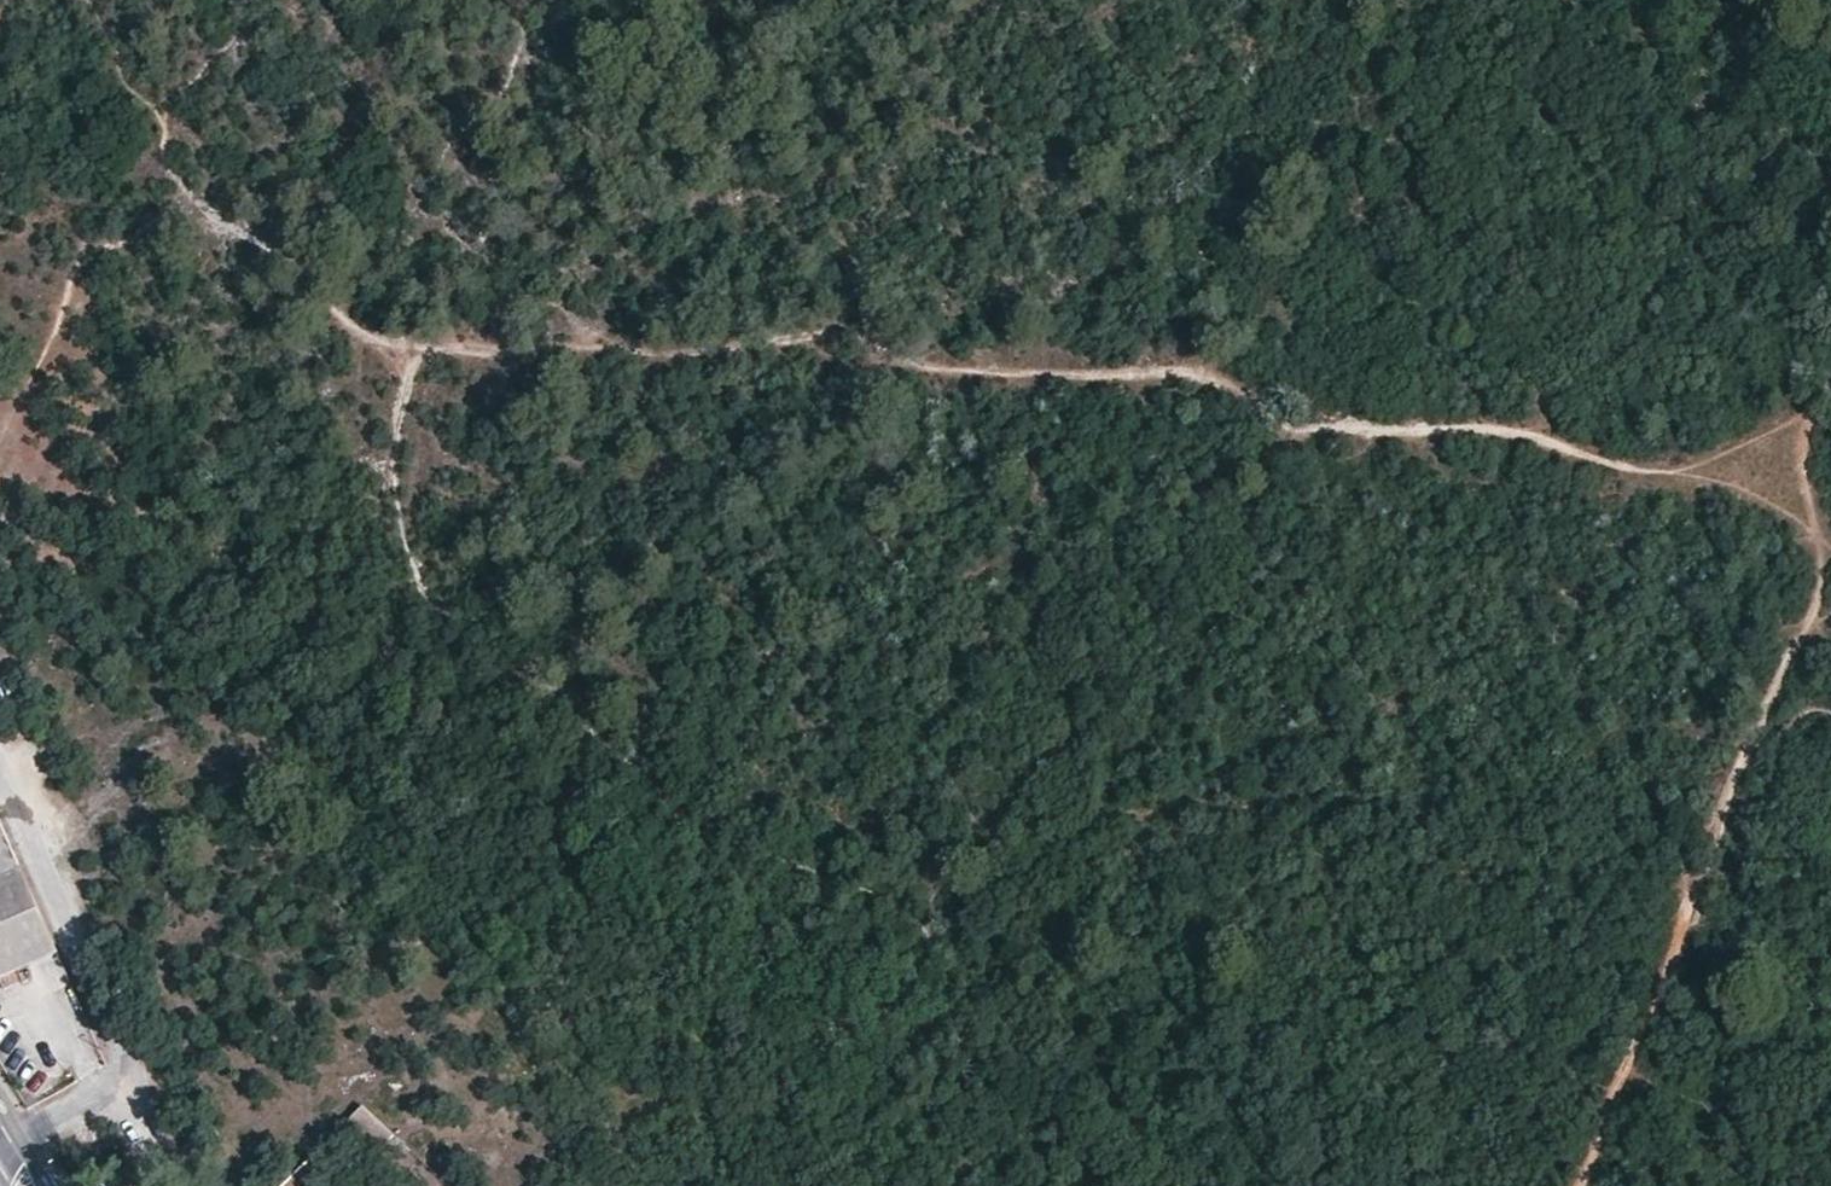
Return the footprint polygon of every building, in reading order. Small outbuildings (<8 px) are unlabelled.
[(1,810),(0,811),(0,975),(61,949),(1,810)] [(362,1106),(347,1122),(357,1132),(372,1117),(362,1106)] [(395,1139),(372,1117),(357,1132),(380,1154),(395,1139)]
